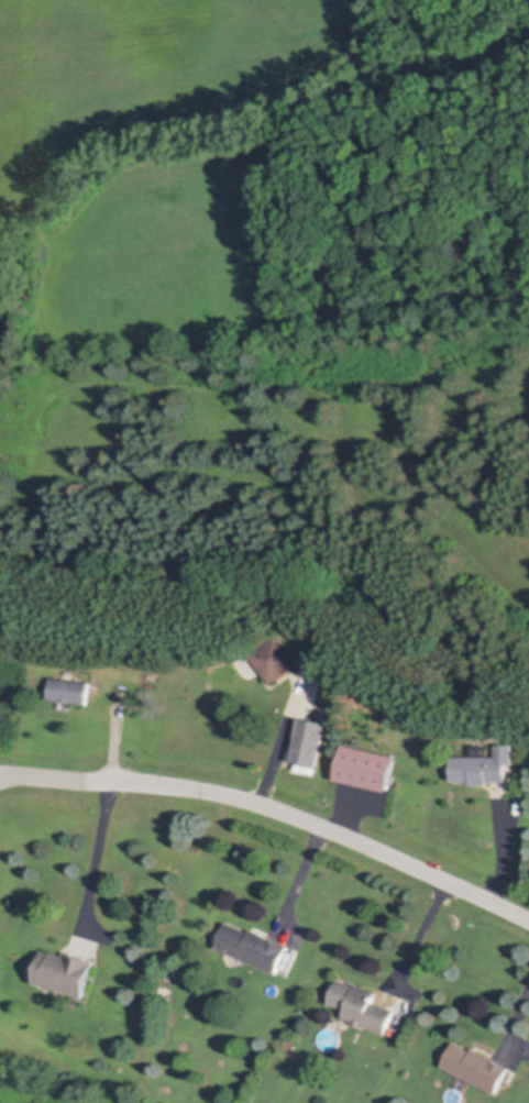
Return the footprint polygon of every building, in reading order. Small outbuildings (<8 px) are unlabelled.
[(301,662),(273,684),(251,655),(279,633),(301,662)] [(93,681),(90,703),(52,698),(54,676),(93,681)] [(321,766),(326,722),(299,719),(294,763),(321,766)] [(492,781),(492,784),(474,784),(474,781),(454,781),(454,757),(498,755),(498,744),(516,744),(516,764),(510,764),(510,781),(492,781)] [(397,757),(389,793),(337,782),(345,746),(397,757)] [(230,922),(252,931),(253,929),(291,946),(279,974),(219,947),(230,922)] [(47,950),(56,952),(57,952),(69,956),(70,951),(91,957),(90,959),(98,961),(88,996),(38,983),(47,950)] [(180,964),(178,975),(168,974),(169,963),(180,964)] [(340,979),(357,986),(359,983),(378,992),(375,1002),(397,1011),(387,1035),(366,1026),(365,1028),(353,1023),(354,1021),(345,1017),(349,1011),(330,1003),(340,979)] [(458,1041),(474,1050),(476,1048),(513,1067),(498,1094),(444,1066),(458,1041)]
